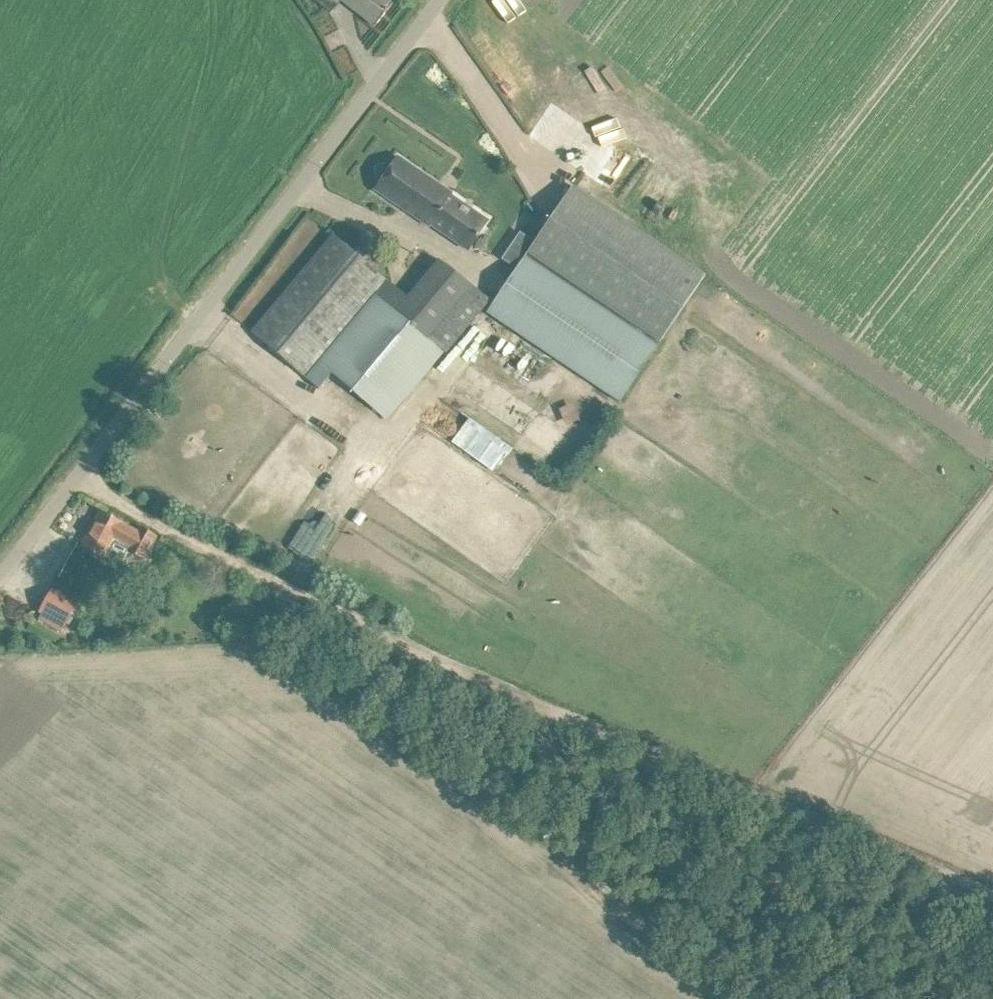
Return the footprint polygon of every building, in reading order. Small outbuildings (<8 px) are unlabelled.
[(331,12),(341,0),(315,0),(331,12)] [(394,0),(342,0),(375,26),(395,1),(394,0)] [(430,224),(451,194),(452,193),(398,156),(375,189),(429,226),(430,224)] [(706,277),(572,187),(526,256),(634,327),(661,345),(706,277)] [(488,220),(451,194),(430,224),(468,250),(488,220)] [(304,375),(386,278),(334,233),(252,331),(304,375)] [(634,327),(526,256),(486,315),(594,388),(634,327)] [(491,302),(454,271),(438,259),(407,296),(386,278),(304,375),(319,388),(333,372),(387,417),(445,349),(449,352),(491,302)] [(138,531),(115,519),(101,511),(83,545),(100,555),(104,557),(105,555),(122,565),(129,550),(144,558),(156,536),(140,527),(138,531)] [(79,602),(53,588),(40,612),(50,618),(47,623),(55,627),(58,622),(65,626),(79,602)]
